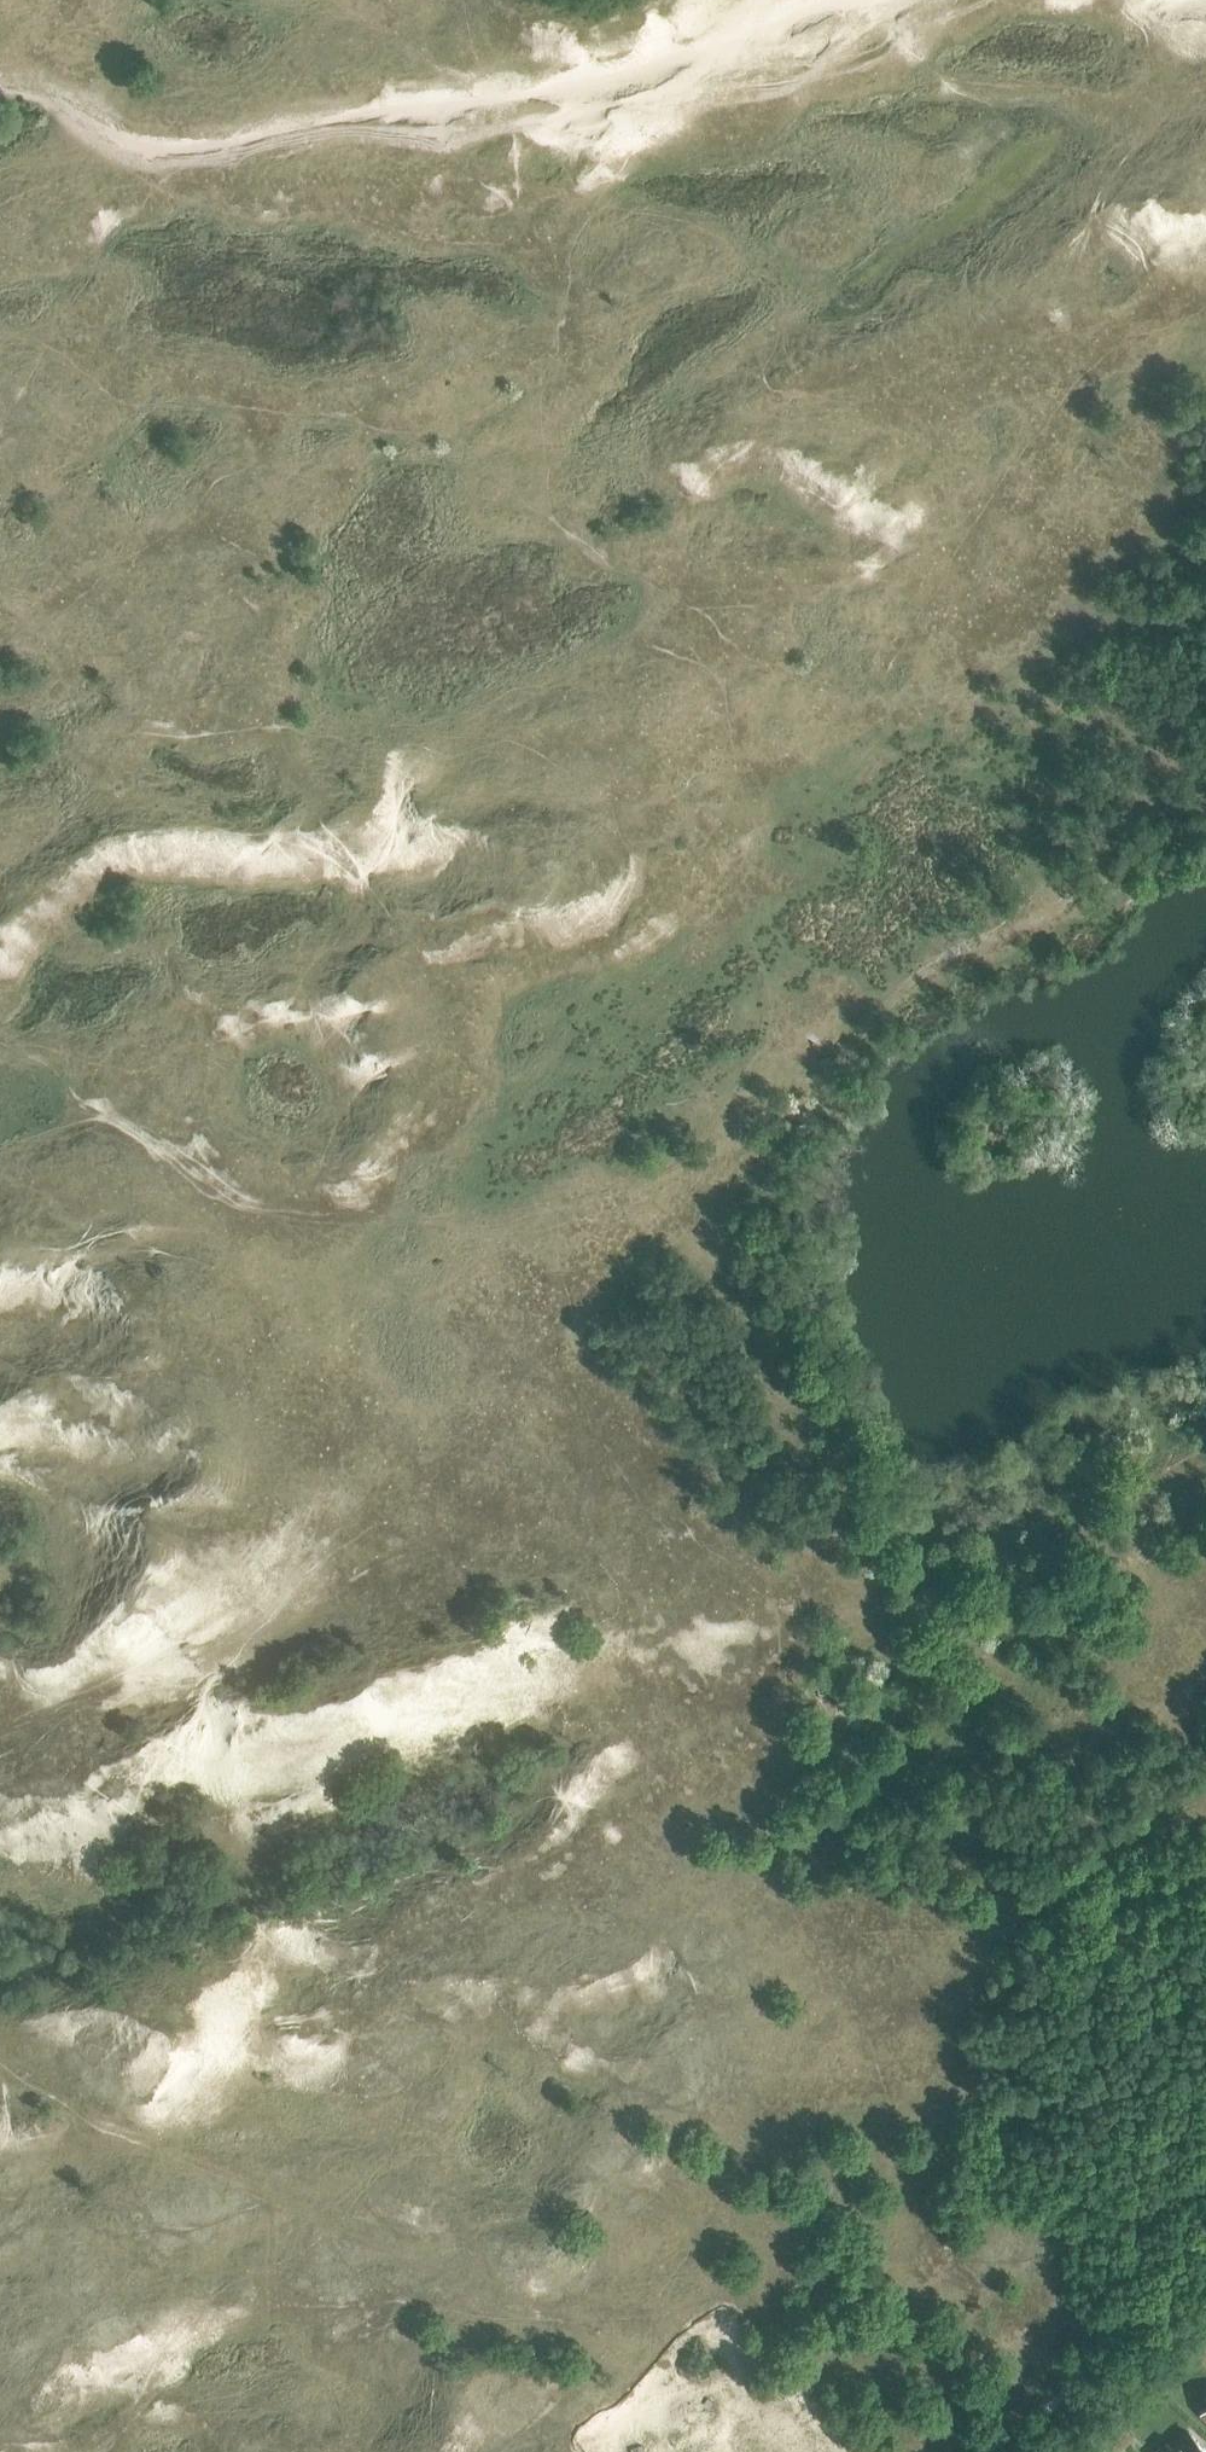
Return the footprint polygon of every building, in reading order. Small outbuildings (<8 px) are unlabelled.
[(1117,2435),(1125,2444),(1134,2435),(1125,2427),(1117,2435)] [(1189,2431),(1168,2451),(1205,2451),(1205,2448),(1189,2431)] [(1117,2451),(1125,2444),(1117,2435),(1109,2444),(1117,2451)]
